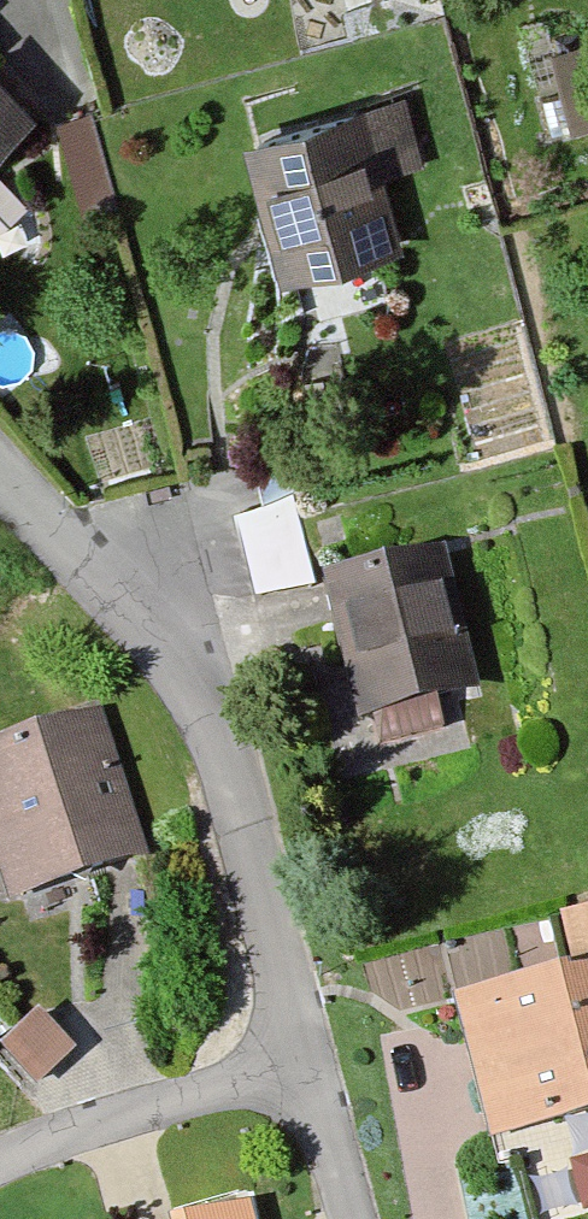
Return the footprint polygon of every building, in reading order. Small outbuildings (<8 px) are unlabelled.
[(0,59),(0,157),(49,115),(0,59)] [(352,113),(229,146),(267,291),(391,258),(352,113)] [(251,584),(313,573),(297,478),(235,488),(251,584)] [(429,550),(307,579),(346,740),(468,711),(429,550)] [(0,744),(0,838),(16,904),(149,873),(111,718),(0,744)] [(438,1004),(471,1147),(587,1120),(587,910),(547,919),(560,976),(438,1004)] [(39,1003),(0,1039),(0,1042),(37,1082),(78,1044),(39,1003)] [(571,1142),(580,1196),(587,1195),(587,1140),(571,1142)] [(195,1218),(237,1218),(234,1208),(195,1218)]
